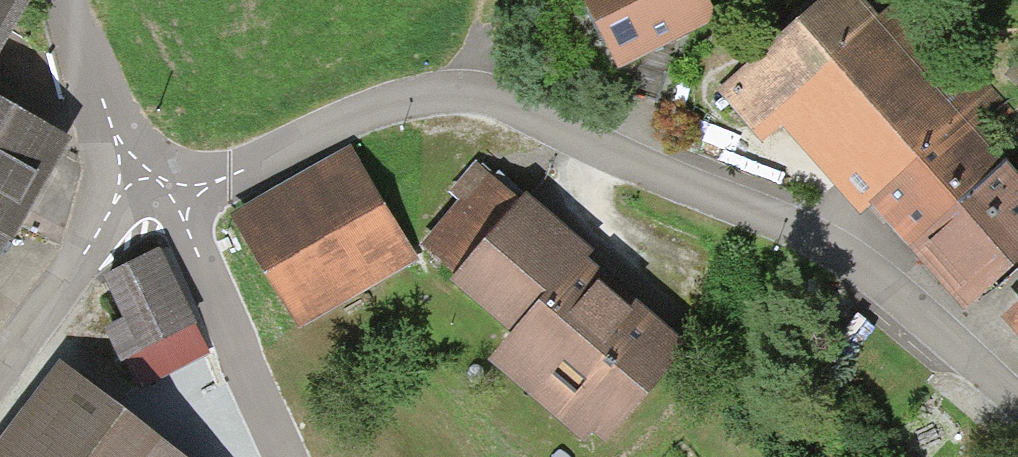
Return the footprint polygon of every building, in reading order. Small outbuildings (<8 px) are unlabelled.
[(33,0),(0,0),(0,57),(33,0)] [(619,68),(688,32),(717,17),(708,0),(583,0),(619,68)] [(893,4),(877,17),(863,0),(820,0),(716,89),(763,143),(781,127),(855,213),(870,201),(964,310),(1017,264),(1017,179),(986,143),(1016,116),(977,71),(963,83),(893,4)] [(11,246),(70,144),(0,107),(0,239),(11,246)] [(348,151),(233,218),(297,327),(412,260),(348,151)] [(457,277),(527,198),(477,156),(446,192),(458,202),(420,246),(457,277)] [(594,254),(527,198),(457,277),(450,286),(512,337),(491,362),(585,440),(592,431),(605,442),(688,344),(602,273),(588,261),(594,254)] [(0,239),(0,263),(11,246),(0,239)] [(207,353),(160,253),(133,266),(106,279),(126,319),(93,335),(121,394),(207,353)] [(999,320),(1017,342),(1017,304),(999,320)] [(0,440),(0,456),(177,456),(58,366),(0,440)]
